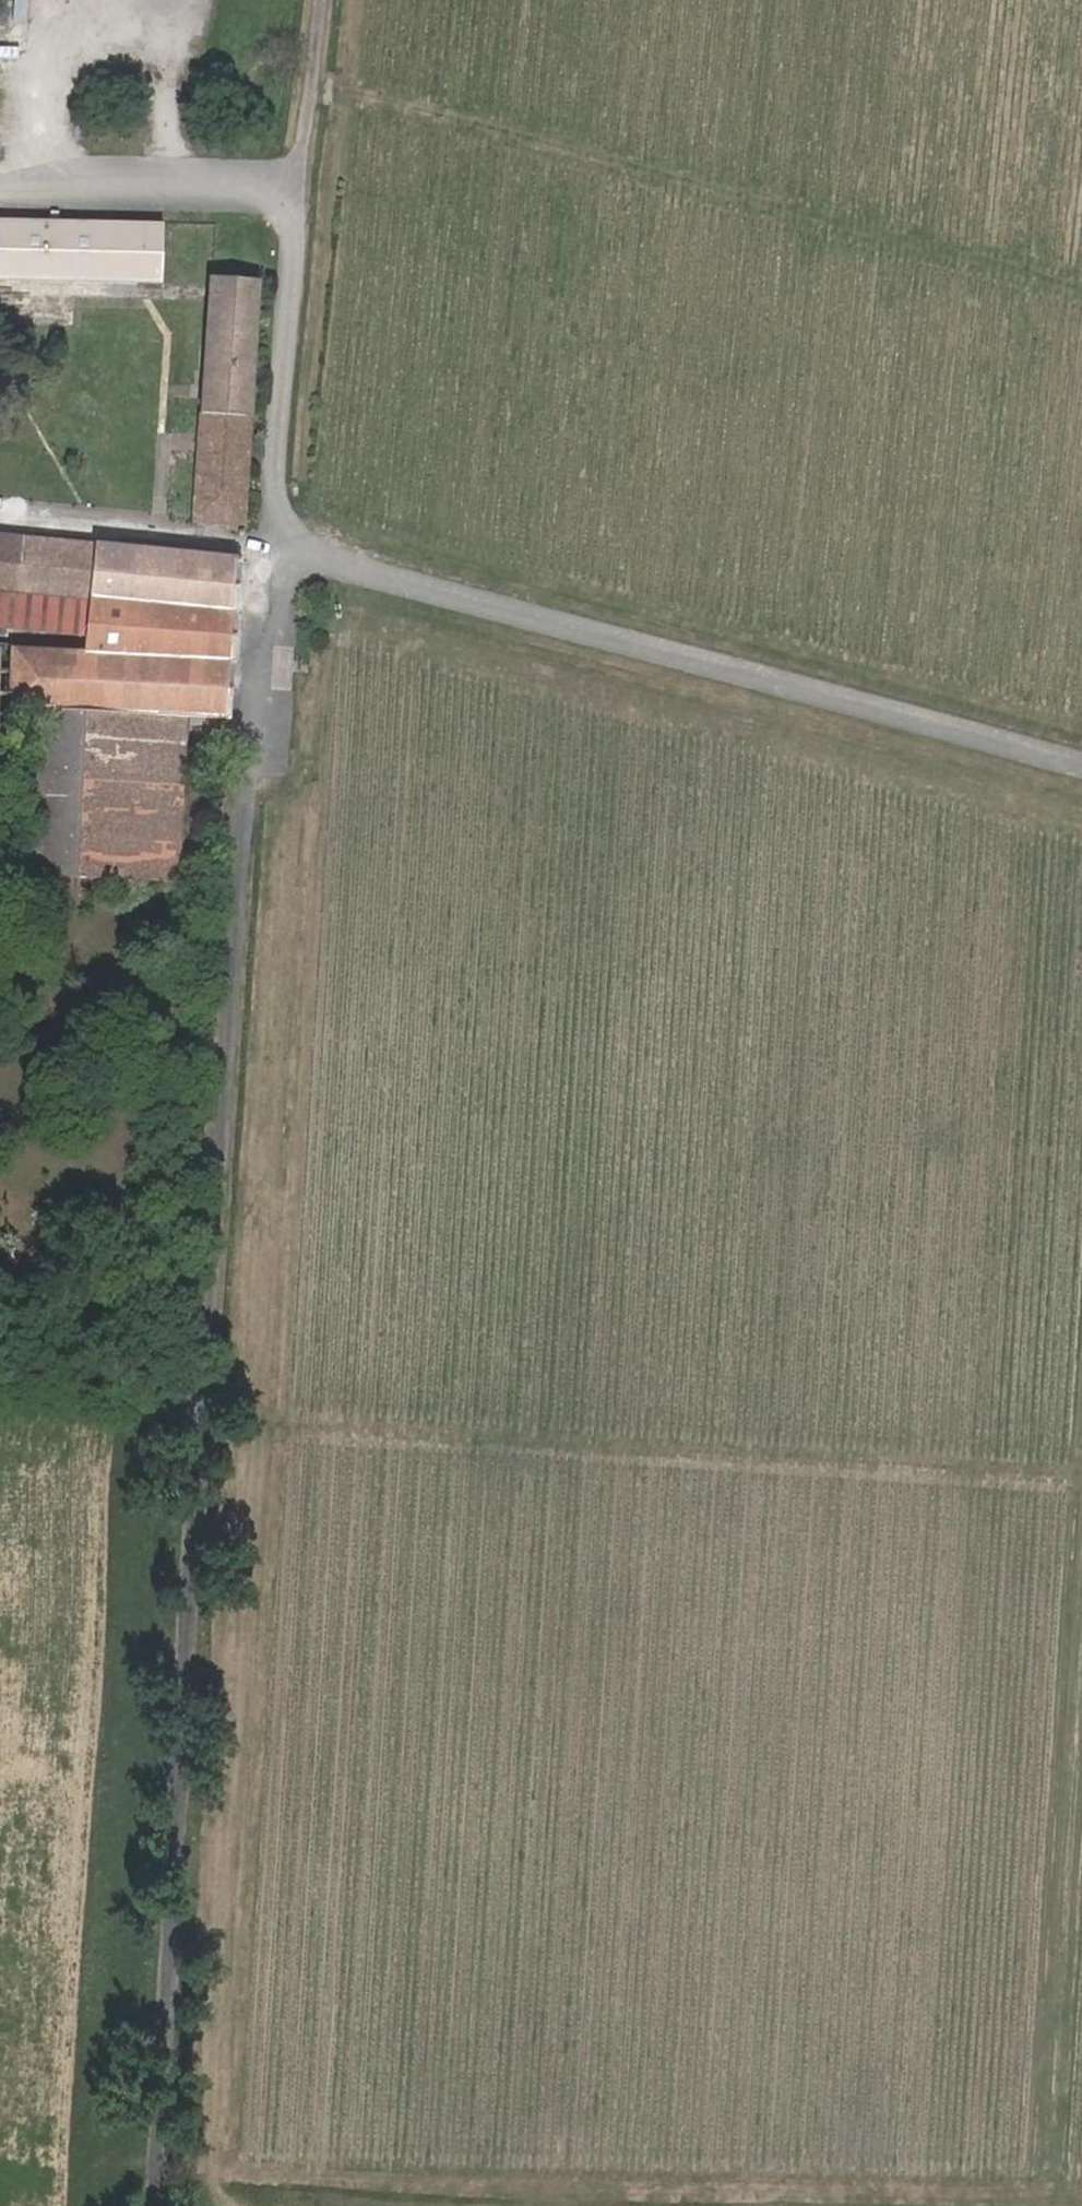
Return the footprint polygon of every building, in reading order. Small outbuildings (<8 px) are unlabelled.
[(166,226),(0,222),(0,282),(165,286),(166,226)] [(192,523),(243,528),(256,281),(210,278),(192,523)] [(18,713),(47,716),(38,887),(182,886),(194,726),(232,729),(241,559),(0,534),(0,638),(94,647),(89,662),(21,655),(18,713)]
